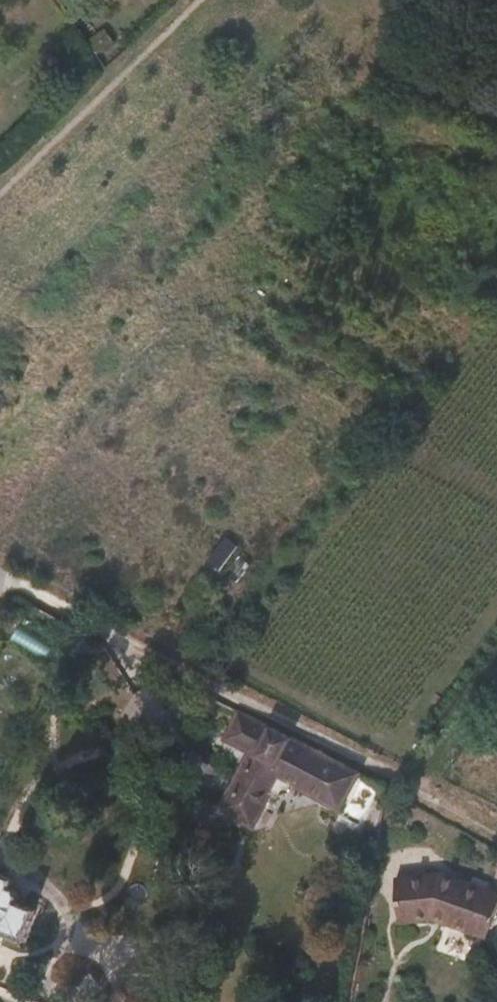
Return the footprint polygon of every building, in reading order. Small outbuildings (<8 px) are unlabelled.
[(226,737),(258,752),(252,763),(237,768),(217,806),(255,826),(273,790),(280,794),(291,791),(294,785),(341,809),(360,772),(239,710),(226,737)] [(359,832),(381,788),(361,778),(339,822),(359,832)] [(0,872),(0,929),(27,940),(39,909),(18,901),(20,896),(19,889),(14,887),(17,879),(0,872)] [(395,883),(398,925),(432,921),(435,916),(452,924),(450,929),(470,938),(477,922),(492,929),(496,918),(496,901),(447,879),(395,883)] [(435,916),(432,921),(450,929),(452,924),(435,916)] [(492,929),(477,922),(470,938),(486,945),(492,929)]
